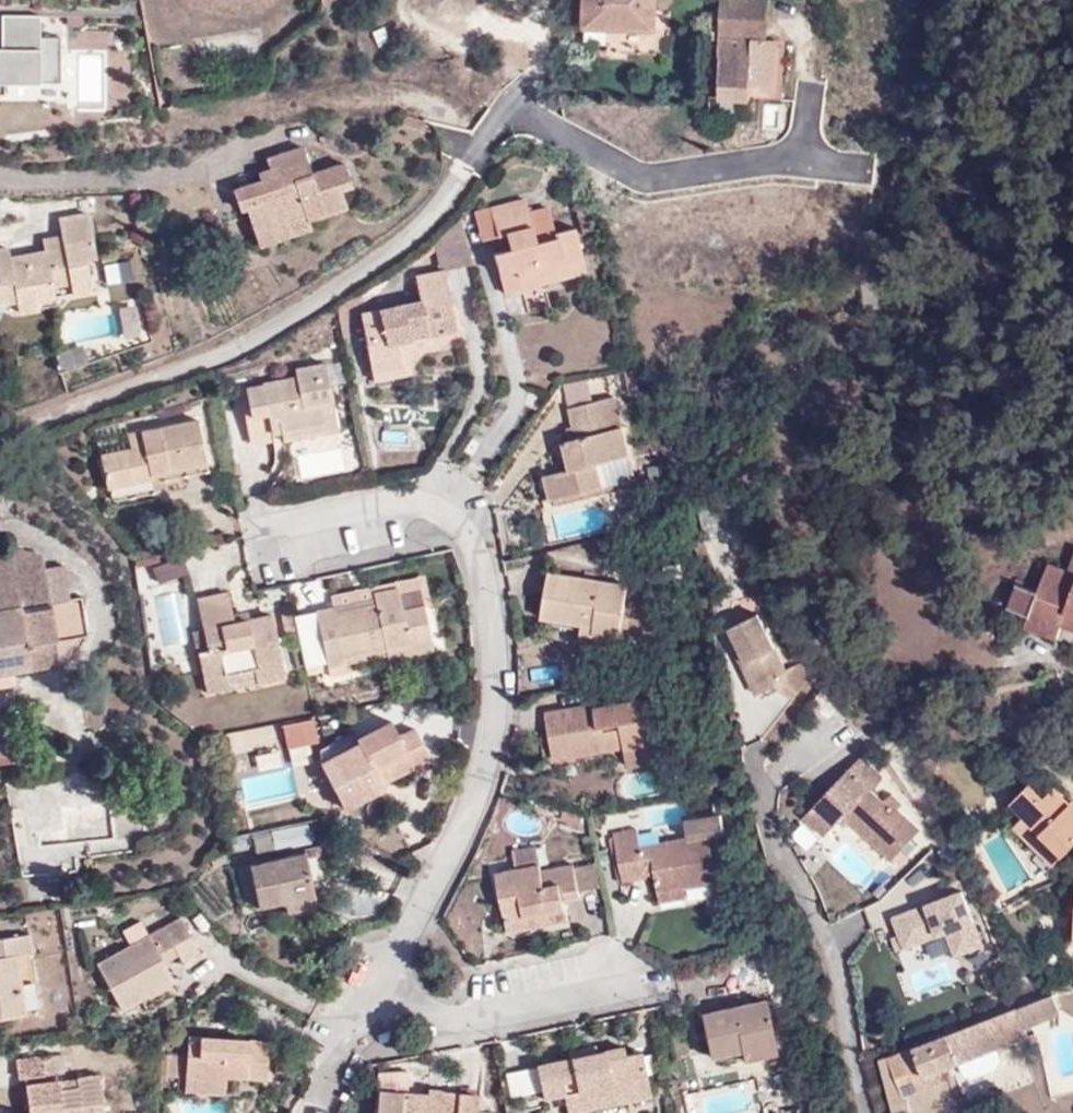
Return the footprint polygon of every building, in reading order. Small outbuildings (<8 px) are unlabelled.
[(581,23),(650,26),(651,0),(582,0),(581,23)] [(770,37),(772,0),(724,0),(722,34),(770,37)] [(3,90),(3,80),(60,80),(58,37),(40,38),(40,14),(2,13),(1,46),(0,46),(0,90),(3,90)] [(777,37),(770,37),(722,34),(721,53),(724,53),(723,95),(754,96),(755,83),(777,85),(777,37)] [(247,209),(254,233),(307,217),(309,222),(347,210),(340,191),(352,188),(343,161),(311,172),(302,146),(266,158),(270,168),(272,175),(260,178),(231,187),(240,212),(247,209)] [(258,172),(260,178),(272,175),(270,168),(258,172)] [(562,259),(556,238),(535,243),(527,211),(524,199),(491,207),(498,236),(506,234),(510,250),(495,253),(505,293),(520,289),(518,279),(542,273),(540,264),(562,259)] [(555,233),(548,206),(527,211),(535,243),(556,238),(556,237),(555,233)] [(474,211),(482,240),(498,236),(491,207),(474,211)] [(55,285),(91,277),(88,260),(97,258),(88,212),(58,218),(62,235),(44,239),(46,249),(48,259),(55,285)] [(307,217),(254,233),(258,246),(311,229),(309,222),(307,217)] [(540,264),(542,273),(518,279),(520,289),(586,272),(575,228),(555,233),(556,237),(556,238),(562,259),(540,264)] [(21,305),(57,296),(55,285),(48,259),(33,263),(31,252),(10,257),(7,245),(0,247),(0,304),(20,301),(21,305)] [(46,249),(31,252),(33,263),(48,259),(46,249)] [(107,264),(118,261),(116,251),(103,255),(106,264),(107,264)] [(131,259),(118,261),(107,264),(111,283),(135,279),(131,259)] [(359,313),(371,372),(402,367),(398,345),(412,342),(411,337),(428,334),(429,338),(458,332),(444,270),(441,271),(418,276),(422,300),(359,313)] [(55,285),(57,296),(94,288),(91,277),(55,285)] [(123,341),(150,335),(141,295),(114,301),(123,341)] [(57,296),(21,305),(23,313),(58,305),(57,296)] [(322,406),(333,405),(326,364),(295,369),(296,378),(240,388),(251,449),(273,445),(271,436),(268,423),(278,421),(281,434),(325,426),(322,406)] [(629,369),(635,392),(644,389),(637,367),(629,369)] [(616,395),(607,397),(612,417),(615,428),(624,425),(616,395)] [(612,417),(607,397),(568,407),(572,427),(561,429),(572,470),(546,477),(552,499),(605,486),(598,463),(632,456),(624,425),(615,428),(607,430),(604,419),(612,417)] [(339,433),(333,405),(322,406),(325,426),(281,434),(282,444),(339,433)] [(615,428),(612,417),(604,419),(607,430),(615,428)] [(112,499),(116,502),(155,496),(155,489),(166,488),(166,482),(208,473),(197,419),(127,431),(129,448),(99,453),(106,489),(110,489),(112,499)] [(271,436),(281,434),(278,421),(268,423),(271,436)] [(625,524),(639,521),(637,508),(622,512),(625,524)] [(68,600),(51,603),(44,569),(42,555),(10,546),(0,548),(0,690),(18,687),(15,669),(58,662),(55,641),(88,635),(81,598),(68,600)] [(152,563),(156,580),(187,572),(182,555),(152,563)] [(1072,602),(1072,559),(1069,569),(1049,562),(1039,591),(1017,583),(1009,607),(1029,614),(1026,627),(1058,638),(1066,614),(1072,602)] [(51,603),(68,600),(62,566),(44,569),(51,603)] [(594,632),(620,636),(629,587),(550,573),(542,617),(583,624),(595,626),(594,632)] [(408,651),(431,645),(423,606),(402,610),(397,590),(372,593),(373,601),(375,608),(334,615),(332,608),(314,611),(327,668),(344,664),(343,658),(386,651),(406,646),(408,651)] [(255,669),(256,683),(286,677),(272,615),(233,622),(227,592),(198,599),(204,632),(209,649),(218,649),(225,676),(255,669)] [(375,608),(373,601),(332,608),(334,615),(375,608)] [(819,672),(815,668),(804,662),(786,671),(759,614),(731,627),(744,652),(762,692),(778,686),(795,700),(819,672)] [(619,645),(620,636),(594,632),(595,626),(583,624),(580,638),(619,645)] [(194,634),(198,652),(209,649),(204,632),(194,634)] [(432,651),(431,645),(408,651),(406,646),(386,651),(386,660),(432,651)] [(206,692),(256,683),(255,669),(225,676),(218,649),(209,649),(198,652),(206,692)] [(762,692),(744,652),(738,657),(756,694),(762,692)] [(842,690),(830,681),(824,689),(838,698),(842,690)] [(628,760),(658,756),(649,698),(599,707),(598,704),(546,713),(554,759),(625,748),(628,760)] [(315,716),(282,722),(289,761),(323,755),(315,716)] [(324,769),(339,800),(363,787),(369,801),(388,791),(384,785),(414,769),(417,774),(434,765),(415,731),(401,739),(394,726),(360,743),(362,749),(324,769)] [(256,729),(228,732),(231,753),(258,750),(256,729)] [(9,760),(7,740),(0,740),(0,761),(9,760)] [(945,750),(924,762),(928,772),(931,772),(949,759),(945,750)] [(660,763),(658,756),(628,760),(629,768),(660,763)] [(884,777),(862,758),(806,819),(828,837),(845,817),(893,861),(922,832),(899,811),(904,805),(891,794),(884,802),(871,792),(884,777)] [(702,796),(713,794),(711,782),(700,783),(702,796)] [(363,787),(339,800),(347,813),(369,801),(363,787)] [(1026,819),(1063,857),(1072,849),(1072,813),(1069,809),(1053,792),(1043,801),(1028,787),(1012,804),(1026,819)] [(615,834),(622,871),(656,865),(656,875),(660,891),(686,887),(717,882),(709,835),(725,833),(721,815),(686,821),(689,838),(642,847),(638,830),(615,834)] [(1063,857),(1026,819),(1016,829),(1055,867),(1063,857)] [(251,833),(254,850),(313,840),(310,823),(251,833)] [(509,931),(531,927),(529,915),(566,908),(564,899),(581,896),(579,891),(576,868),(575,865),(543,871),(539,846),(516,850),(519,868),(498,872),(509,931)] [(210,855),(213,866),(224,863),(222,854),(210,855)] [(284,902),(314,897),(303,854),(249,865),(258,901),(259,908),(284,902)] [(594,864),(576,868),(579,891),(600,887),(594,864)] [(258,901),(249,865),(237,868),(245,904),(258,901)] [(656,865),(622,871),(625,881),(656,875),(656,865)] [(38,888),(40,897),(48,896),(47,887),(38,888)] [(687,898),(686,887),(660,891),(662,901),(687,898)] [(967,890),(892,910),(908,969),(982,949),(967,890)] [(316,907),(314,897),(284,902),(286,913),(316,907)] [(529,915),(531,927),(568,921),(566,908),(529,915)] [(171,944),(178,955),(181,963),(200,952),(180,920),(98,965),(123,1011),(142,1000),(138,994),(172,975),(165,962),(159,952),(171,944)] [(25,1016),(16,957),(31,955),(29,935),(0,940),(0,1019),(25,1016)] [(165,962),(178,955),(171,944),(159,952),(165,962)] [(1054,994),(1019,1007),(1025,1025),(1060,1013),(1054,994)] [(742,1047),(775,1040),(768,1001),(726,1010),(730,1025),(703,1030),(710,1057),(742,1050),(742,1047)] [(1025,1025),(1019,1007),(889,1056),(904,1096),(908,1095),(949,1080),(944,1069),(961,1062),(998,1048),(1030,1036),(1029,1035),(1025,1025)] [(730,1025),(726,1010),(701,1015),(703,1030),(730,1025)] [(1033,1045),(1040,1042),(1037,1032),(1029,1035),(1030,1036),(1033,1045)] [(188,1039),(185,1084),(226,1086),(227,1077),(268,1079),(269,1044),(188,1039)] [(778,1055),(775,1040),(742,1047),(742,1050),(744,1061),(778,1055)] [(649,1087),(643,1052),(626,1055),(624,1046),(537,1064),(543,1100),(565,1096),(569,1112),(571,1112),(591,1109),(591,1107),(589,1098),(649,1087)] [(961,1062),(965,1073),(975,1075),(996,1068),(1002,1059),(998,1048),(961,1062)] [(25,1079),(26,1086),(58,1082),(54,1056),(42,1057),(46,1076),(25,1079)] [(896,1112),(905,1112),(910,1112),(908,1095),(904,1096),(889,1056),(882,1059),(896,1112)] [(18,1080),(25,1079),(46,1076),(42,1057),(16,1061),(18,1080)] [(504,1070),(508,1095),(538,1091),(534,1065),(504,1070)] [(440,1092),(439,1102),(429,1101),(429,1097),(428,1097),(405,1095),(405,1073),(379,1073),(375,1112),(489,1112),(476,1111),(477,1096),(440,1092)] [(26,1086),(29,1112),(104,1112),(99,1077),(77,1079),(79,1086),(61,1089),(59,1082),(58,1082),(26,1086)] [(79,1086),(77,1079),(59,1082),(61,1089),(79,1086)] [(226,1086),(185,1084),(184,1092),(225,1094),(226,1086)] [(651,1096),(649,1087),(589,1098),(591,1107),(651,1096)] [(439,1102),(440,1092),(428,1091),(428,1097),(429,1097),(429,1101),(439,1102)]
